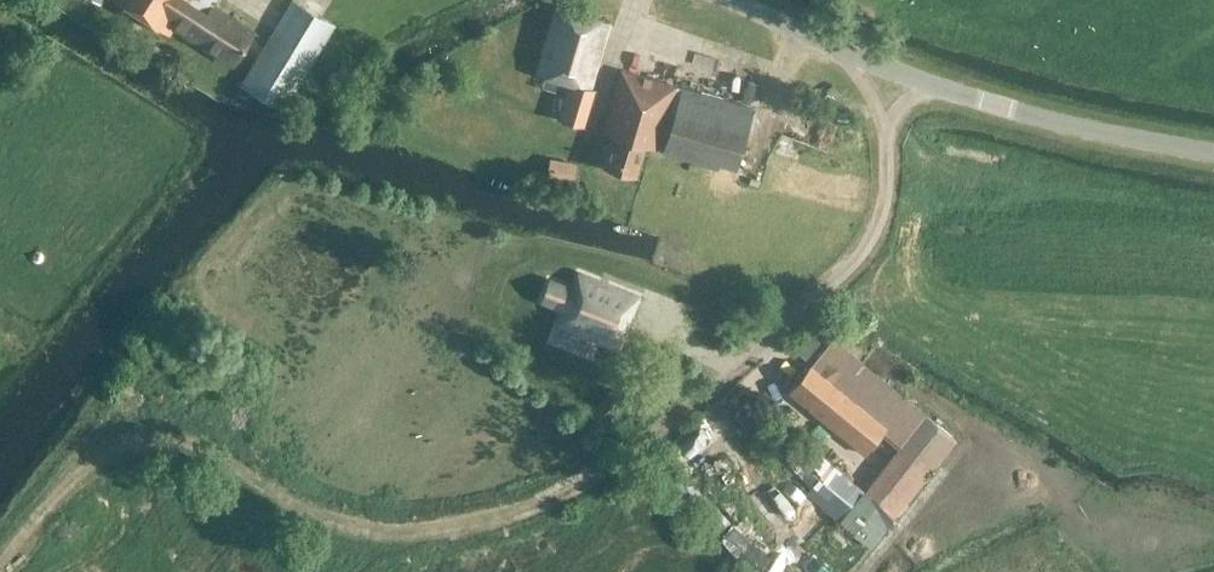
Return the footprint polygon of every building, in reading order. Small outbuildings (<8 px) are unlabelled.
[(168,35),(173,27),(231,65),(252,32),(211,6),(215,0),(115,0),(168,35)] [(292,2),(238,85),(278,110),(331,28),(292,2)] [(556,10),(538,74),(566,82),(563,96),(556,121),(586,129),(597,92),(589,90),(607,25),(556,10)] [(620,68),(602,132),(612,135),(604,166),(636,175),(645,143),(717,162),(720,152),(737,157),(751,104),(620,68)] [(557,323),(559,324),(617,346),(637,294),(578,272),(572,288),(549,279),(541,299),(557,305),(556,307),(562,310),(557,323)] [(864,454),(881,433),(900,447),(864,492),(894,516),(956,438),(831,338),(787,392),(864,454)] [(135,372),(145,378),(157,358),(147,352),(135,372)] [(723,402),(815,485),(820,479),(841,498),(862,476),(842,458),(831,470),(737,386),(723,402)] [(787,549),(766,571),(812,571),(787,549)]
